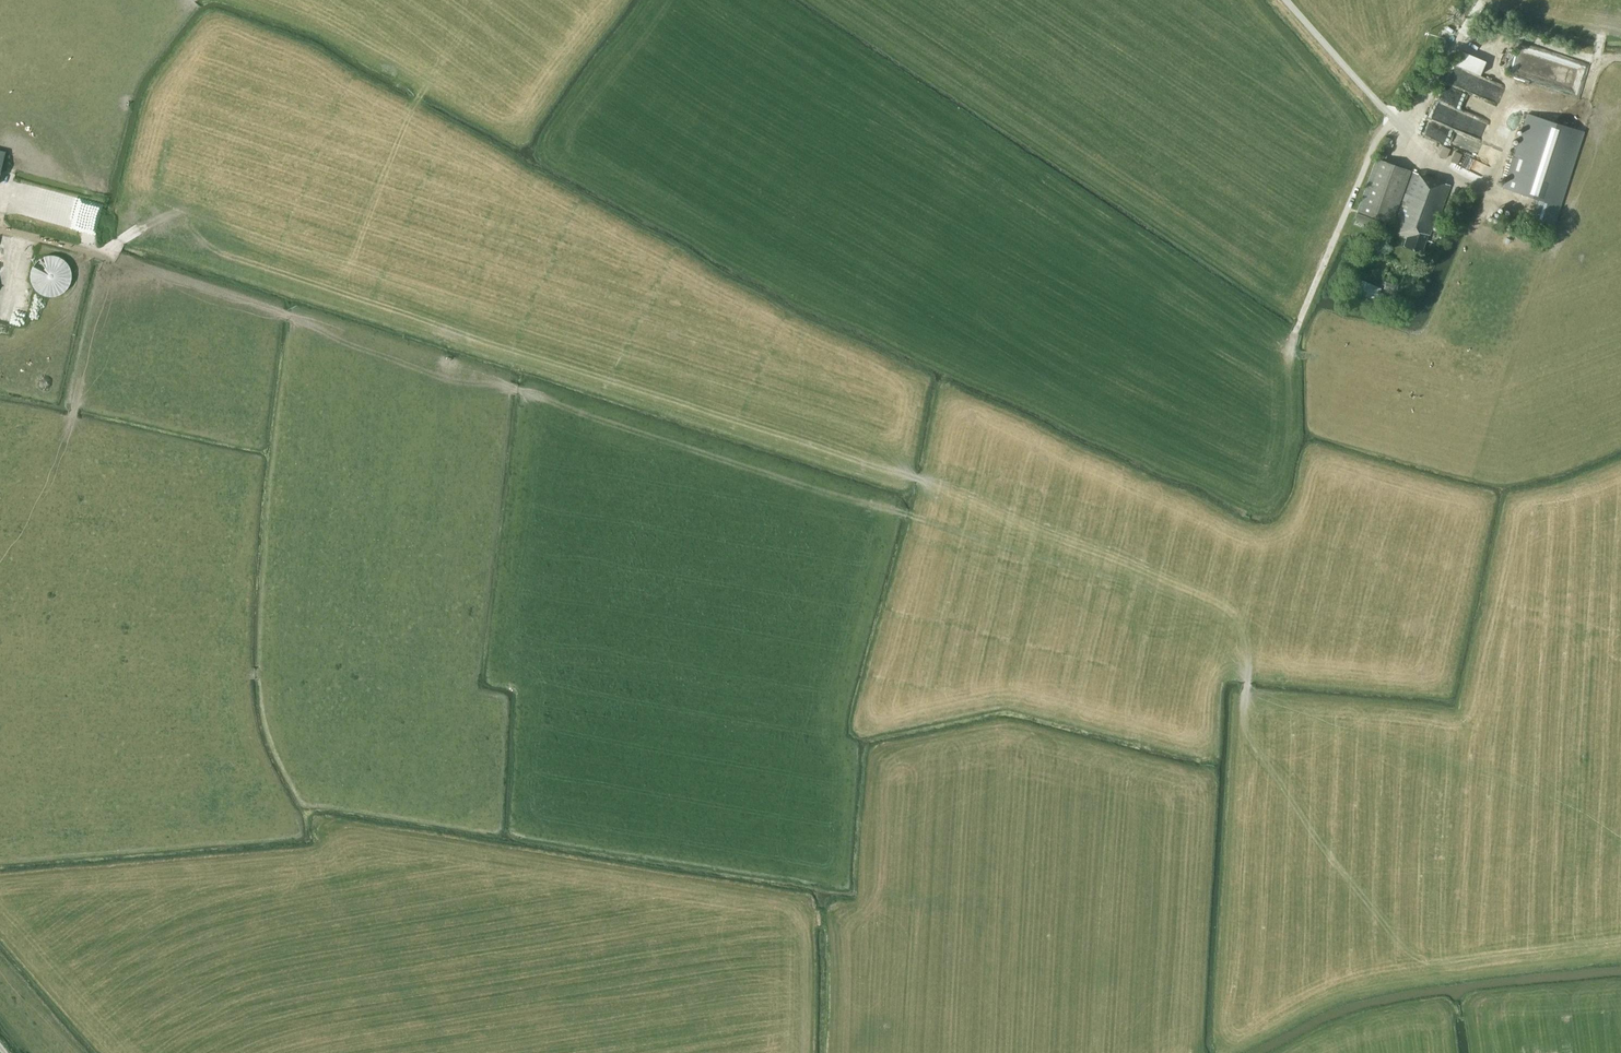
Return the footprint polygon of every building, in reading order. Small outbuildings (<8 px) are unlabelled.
[(1580,95),(1590,62),(1522,42),(1520,49),(1531,52),(1528,62),(1517,59),(1513,72),(1529,77),(1531,69),(1525,68),(1527,63),(1536,66),(1532,81),(1580,95)] [(1456,66),(1481,76),(1488,59),(1463,49),(1456,66)] [(1424,136),(1480,153),(1485,139),(1452,129),(1458,108),(1435,101),(1424,136)] [(1485,102),(1480,114),(1491,118),(1496,106),(1485,102)] [(1584,132),(1527,113),(1503,188),(1538,199),(1532,217),(1555,225),(1584,132)] [(1392,139),(1385,137),(1377,159),(1376,158),(1357,211),(1393,224),(1411,171),(1385,161),(1392,139)] [(1445,145),(1441,154),(1448,157),(1452,147),(1445,145)] [(1478,172),(1483,160),(1460,151),(1456,163),(1478,172)] [(1450,185),(1413,172),(1392,233),(1407,239),(1404,246),(1422,252),(1428,234),(1430,235),(1435,220),(1438,221),(1450,185)] [(50,296),(52,296),(56,295),(61,293),(65,290),(67,289),(69,285),(71,282),(71,278),(72,274),(71,270),(70,267),(68,263),(65,260),(61,257),(57,255),(54,255),(49,255),(44,256),(42,257),(37,260),(36,262),(33,266),(32,269),(31,272),(31,276),(32,281),(33,284),(35,287),(37,290),(40,292),(45,295),(50,296)] [(1381,287),(1357,277),(1351,290),(1375,300),(1381,287)]
